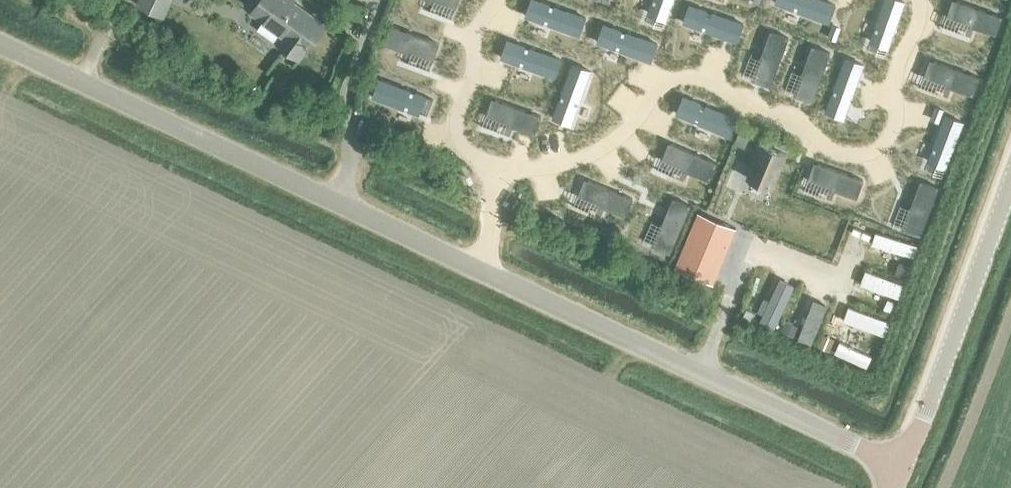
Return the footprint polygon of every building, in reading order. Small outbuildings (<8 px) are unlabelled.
[(177,34),(185,18),(166,9),(170,0),(138,0),(137,2),(162,14),(154,32),(163,36),(166,29),(177,34)] [(299,56),(322,24),(289,0),(264,0),(255,13),(265,20),(262,23),(274,31),(276,28),(289,37),(284,45),(299,56)] [(442,13),(447,0),(410,0),(442,13)] [(584,31),(595,36),(609,1),(608,0),(596,0),(584,31)] [(618,16),(628,20),(635,2),(629,0),(624,0),(618,16)] [(681,31),(693,35),(705,0),(692,0),(681,31)] [(862,30),(874,34),(885,0),(884,0),(872,0),(862,30)] [(939,32),(945,15),(932,10),(926,27),(939,32)] [(452,14),(435,56),(449,61),(465,19),(452,14)] [(405,25),(395,52),(424,64),(441,22),(425,15),(419,30),(405,25)] [(957,19),(944,53),(956,57),(968,23),(957,19)] [(574,32),(545,21),(540,34),(569,45),(574,32)] [(579,45),(564,86),(575,90),(590,50),(579,45)] [(854,48),(840,88),(851,92),(866,52),(854,48)] [(880,53),(872,74),(880,77),(888,56),(880,53)] [(561,71),(520,55),(515,69),(556,85),(561,71)] [(395,117),(419,66),(399,57),(375,108),(395,117)] [(939,66),(924,106),(935,111),(951,70),(939,66)] [(545,109),(512,98),(508,109),(528,116),(527,120),(536,123),(537,119),(541,120),(545,109)] [(562,98),(547,138),(559,143),(574,102),(562,98)] [(835,100),(820,140),(832,144),(847,105),(835,100)] [(856,104),(849,121),(864,126),(870,109),(856,104)] [(405,123),(444,140),(451,126),(411,109),(405,123)] [(518,126),(514,137),(534,145),(538,135),(530,133),(531,130),(518,126)] [(706,132),(698,152),(711,157),(712,157),(720,160),(727,142),(719,139),(720,138),(706,132)] [(893,158),(898,145),(885,140),(880,153),(893,158)] [(747,178),(770,188),(785,154),(761,144),(747,178)] [(813,196),(827,156),(816,151),(801,192),(813,196)] [(836,156),(829,173),(843,178),(850,160),(836,156)] [(897,173),(884,207),(898,212),(910,178),(897,173)] [(573,185),(567,200),(583,206),(588,191),(573,185)] [(665,194),(660,207),(674,212),(678,199),(665,194)] [(597,197),(591,212),(633,228),(639,214),(597,197)] [(878,221),(864,259),(880,265),(894,227),(878,221)] [(655,226),(648,239),(692,260),(699,246),(655,226)] [(846,241),(840,256),(854,261),(859,246),(846,241)] [(756,273),(770,278),(775,264),(761,259),(756,273)] [(839,313),(851,274),(826,266),(813,305),(839,313)] [(760,294),(798,307),(802,293),(764,280),(760,294)]
